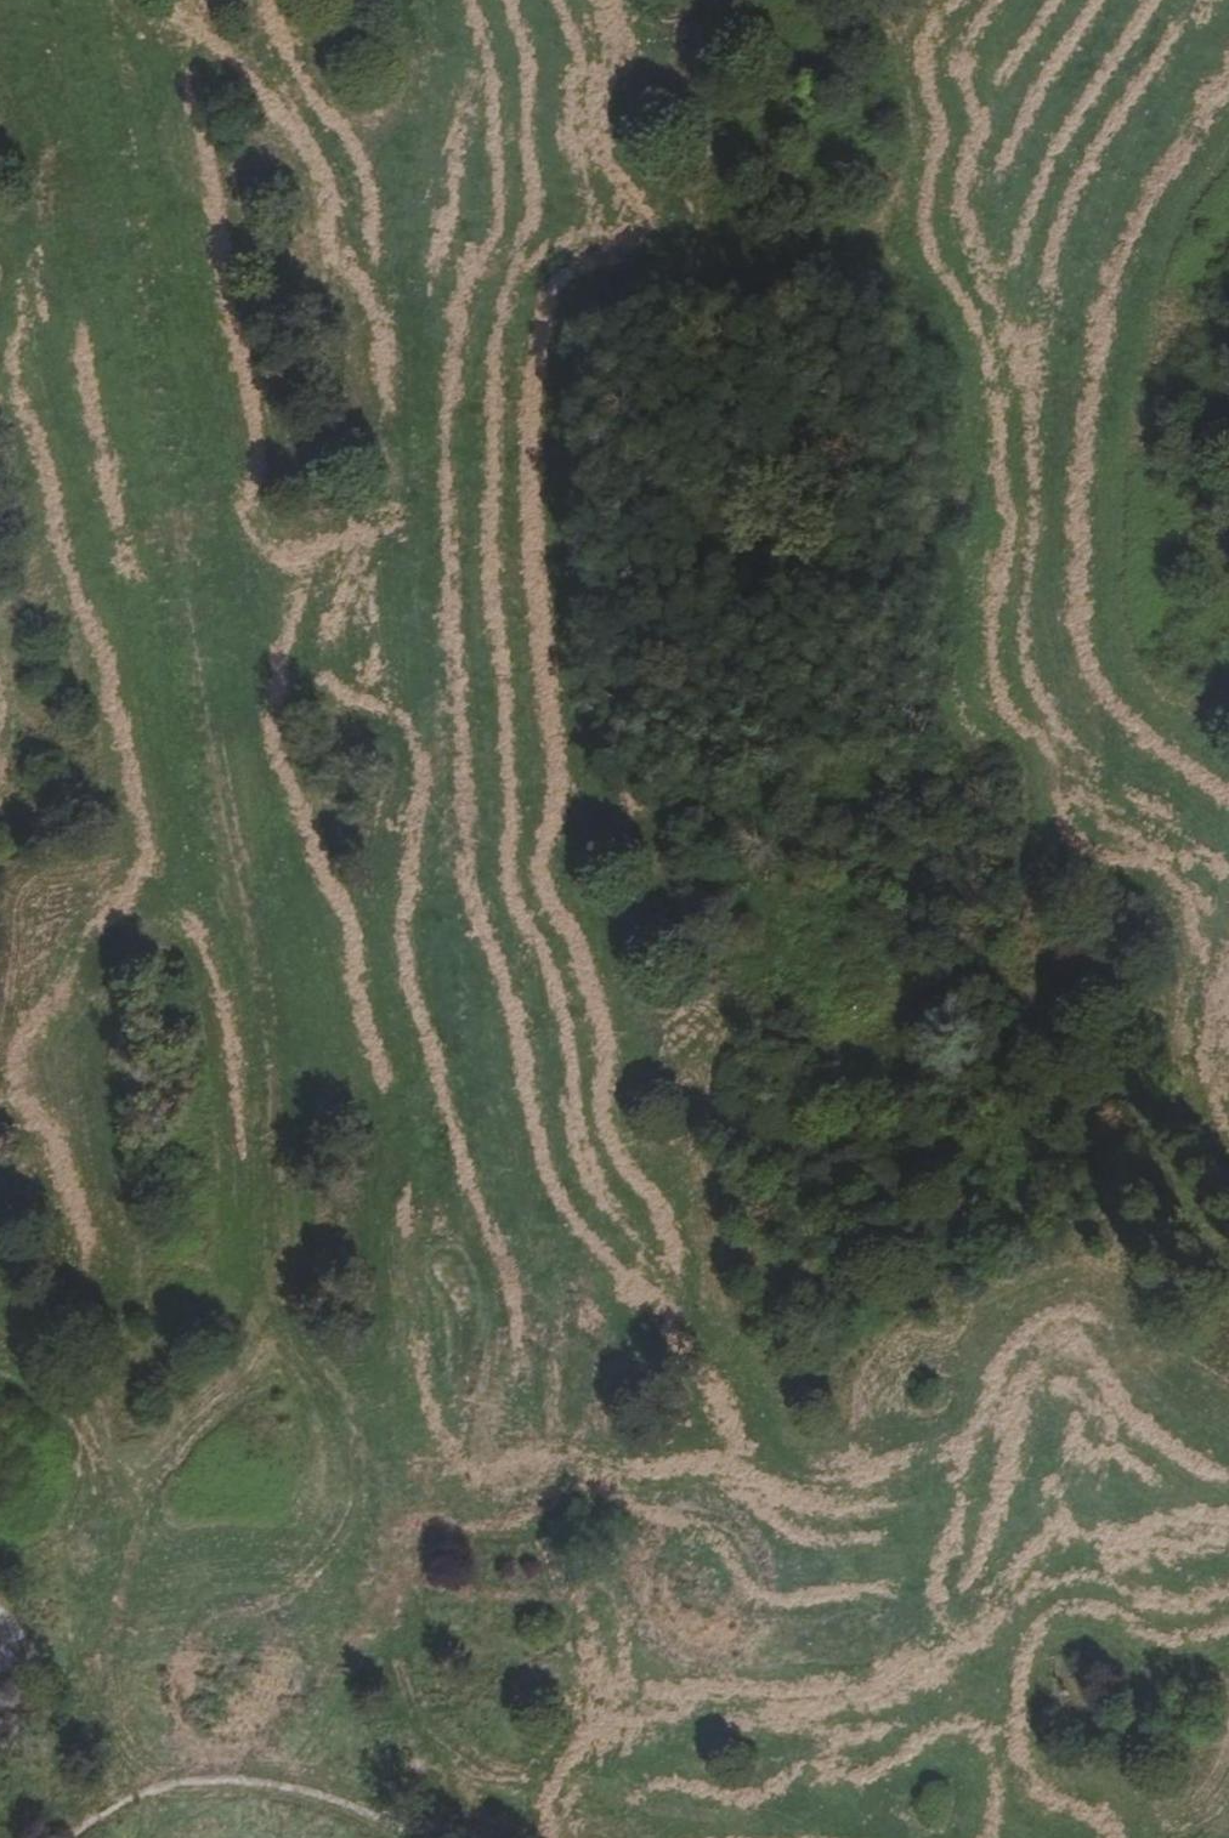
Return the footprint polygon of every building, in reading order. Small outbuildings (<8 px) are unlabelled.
[(19,1718),(17,1655),(32,1654),(30,1616),(11,1617),(10,1599),(0,1600),(0,1719),(19,1718)]
